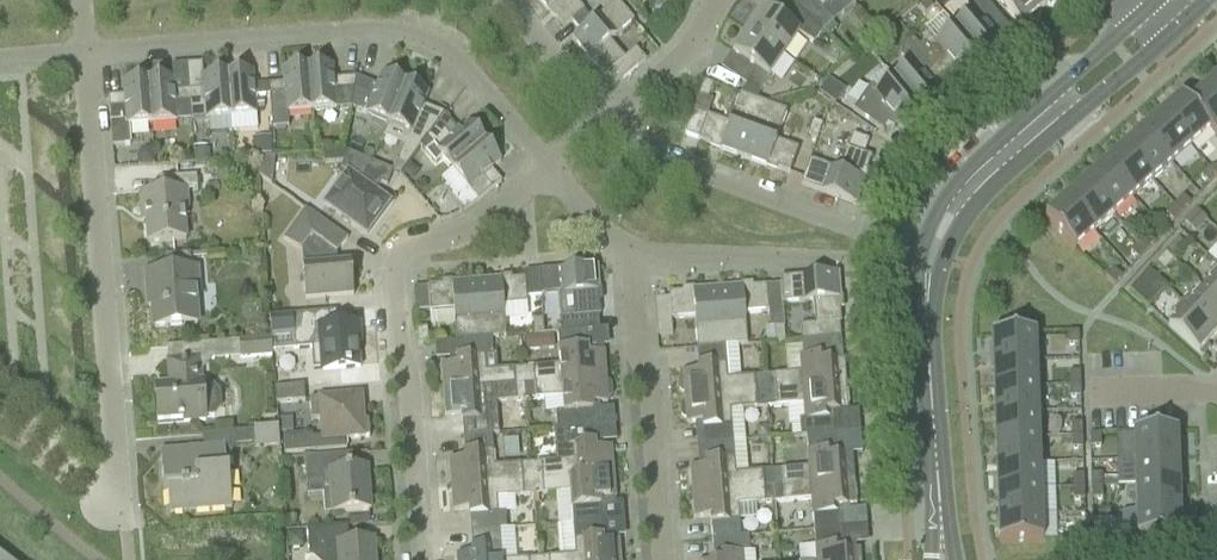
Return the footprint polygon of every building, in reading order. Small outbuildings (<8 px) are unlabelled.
[(547,11),(548,10),(564,28),(571,22),(583,11),(574,0),(538,0),(547,11)] [(617,2),(615,0),(604,0),(598,5),(604,13),(617,2)] [(835,0),(808,0),(797,10),(815,26),(822,33),(833,23),(823,10),(835,0)] [(990,6),(985,0),(976,0),(966,8),(969,12),(953,26),(982,61),(1001,44),(993,34),(1005,24),(990,6)] [(1021,28),(1023,31),(1032,23),(1038,19),(1037,19),(1038,18),(1040,16),(1038,14),(1042,10),(1034,0),(997,0),(1021,28)] [(1042,10),(1047,6),(1049,9),(1052,7),(1057,2),(1060,0),(1034,0),(1042,10)] [(609,41),(632,21),(617,2),(604,13),(605,13),(593,23),(593,22),(580,33),(571,40),(588,60),(590,59),(605,77),(610,72),(619,83),(645,61),(636,50),(624,59),(609,41)] [(763,9),(748,32),(785,57),(800,35),(806,39),(815,26),(797,10),(786,25),(778,19),(763,9)] [(815,26),(806,39),(814,44),(822,33),(815,26)] [(963,77),(982,61),(953,26),(935,42),(930,36),(919,47),(913,39),(912,40),(919,47),(943,76),(954,66),(963,77)] [(771,79),(785,57),(748,32),(732,54),(756,70),(746,86),(759,95),(770,79),(771,79)] [(943,76),(919,47),(912,40),(901,50),(901,57),(908,63),(891,77),(920,112),(940,96),(931,86),(943,76)] [(356,78),(333,80),(332,67),(307,69),(311,112),(351,109),(356,78)] [(289,114),(311,112),(307,69),(282,70),(283,84),(268,85),(269,97),(272,131),(290,130),(289,114)] [(268,85),(253,86),(252,73),(227,75),(231,118),(256,116),(254,98),(269,97),(268,85)] [(383,138),(405,84),(382,74),(377,87),(356,78),(351,109),(388,124),(382,137),(383,138)] [(191,121),(231,118),(227,75),(203,77),(204,90),(189,91),(189,103),(191,121)] [(901,128),(920,112),(891,77),(874,90),(869,87),(852,111),(882,132),(887,125),(893,130),(894,128),(898,125),(901,128)] [(189,91),(174,92),(172,79),(147,81),(151,125),(176,123),(174,104),(189,103),(189,91)] [(818,92),(834,104),(844,91),(827,79),(818,92)] [(1206,88),(1216,101),(1216,79),(1206,88)] [(126,127),(151,125),(147,81),(123,83),(124,96),(108,97),(112,148),(128,147),(126,127)] [(708,100),(713,85),(703,82),(698,96),(708,100)] [(405,84),(388,124),(410,133),(404,146),(398,162),(406,165),(418,149),(425,140),(437,125),(444,115),(423,106),(428,94),(405,84)] [(1206,88),(1187,105),(1209,131),(1216,138),(1216,137),(1216,101),(1206,88)] [(729,125),(693,111),(684,136),(720,149),(719,151),(743,159),(763,104),(740,95),(729,125)] [(1187,105),(1180,98),(1180,99),(1161,115),(1190,148),(1209,131),(1187,105)] [(776,141),(786,112),(763,104),(743,159),(766,168),(767,166),(789,174),(799,149),(776,141)] [(425,140),(418,149),(434,168),(443,161),(451,171),(485,143),(469,124),(459,132),(444,115),(437,125),(425,140)] [(1190,148),(1161,115),(1142,132),(1171,165),(1190,148)] [(817,140),(822,126),(813,122),(807,136),(817,140)] [(1171,165),(1142,132),(1123,149),(1152,182),(1171,165)] [(869,142),(859,138),(853,136),(839,172),(810,161),(801,185),(856,206),(865,182),(863,181),(871,159),(864,156),(869,142)] [(254,157),(272,156),(271,138),(252,140),(254,157)] [(491,170),(501,162),(485,143),(451,171),(478,202),(501,182),(491,170)] [(1152,182),(1123,149),(1103,166),(1132,199),(1152,182)] [(393,172),(371,163),(347,153),(341,168),(346,172),(322,204),(366,236),(389,204),(375,193),(381,185),(387,187),(393,172)] [(257,176),(271,184),(275,158),(257,159),(257,176)] [(1132,199),(1103,166),(1084,184),(1113,216),(1132,199)] [(1210,170),(1205,173),(1200,178),(1208,185),(1213,180),(1216,179),(1216,178),(1210,170)] [(187,192),(197,191),(196,177),(158,180),(159,194),(140,196),(141,218),(145,218),(148,244),(186,241),(184,213),(189,212),(187,192)] [(1113,216),(1084,184),(1065,201),(1094,233),(1113,216)] [(1181,214),(1190,205),(1182,197),(1173,207),(1181,214)] [(1094,233),(1065,201),(1046,217),(1044,218),(1074,251),(1075,250),(1094,233)] [(1173,223),(1181,214),(1173,207),(1165,216),(1173,223)] [(347,240),(328,226),(305,209),(283,239),(299,252),(304,300),(353,296),(351,266),(333,267),(332,260),(347,240)] [(1194,232),(1206,220),(1195,211),(1184,223),(1194,232)] [(1146,252),(1155,243),(1147,235),(1138,245),(1146,252)] [(1175,260),(1184,250),(1176,242),(1167,252),(1175,260)] [(1138,261),(1146,252),(1138,245),(1130,254),(1138,261)] [(1164,274),(1174,262),(1165,253),(1154,265),(1164,274)] [(1216,265),(1207,275),(1212,279),(1203,288),(1216,301),(1216,266),(1216,265)] [(598,293),(600,293),(598,267),(539,272),(541,296),(559,294),(560,319),(559,319),(560,334),(556,334),(586,332),(595,331),(593,317),(600,317),(598,293)] [(196,296),(200,296),(198,269),(146,273),(148,297),(152,297),(154,329),(199,325),(196,296)] [(1114,287),(1121,279),(1112,270),(1105,278),(1114,287)] [(1147,308),(1165,288),(1148,272),(1129,292),(1147,308)] [(839,300),(841,300),(839,274),(780,279),(782,305),(812,302),(814,325),(814,326),(841,324),(839,300)] [(525,280),(501,281),(501,280),(476,282),(481,341),(492,340),(506,339),(503,306),(527,305),(527,303),(525,280)] [(451,285),(428,287),(430,313),(453,311),(456,342),(481,341),(476,282),(451,283),(451,285)] [(766,287),(742,289),(742,287),(717,289),(722,348),(725,348),(725,347),(747,345),(744,315),(768,313),(766,287)] [(1203,288),(1194,298),(1190,294),(1181,303),(1216,335),(1216,334),(1216,301),(1203,288)] [(697,350),(722,348),(717,289),(692,291),(692,293),(668,295),(671,320),(694,318),(697,350)] [(1206,346),(1216,335),(1181,303),(1172,313),(1177,317),(1168,327),(1202,358),(1210,349),(1206,346)] [(328,313),(269,317),(271,335),(293,333),(294,350),(311,349),(313,370),(322,369),(323,372),(360,369),(358,343),(361,343),(359,324),(329,326),(328,313)] [(533,336),(544,336),(543,321),(532,321),(533,336)] [(657,326),(656,326),(657,337),(672,335),(671,325),(657,326)] [(812,325),(799,326),(801,341),(813,340),(821,340),(820,325),(814,326),(814,325),(812,325)] [(775,344),(785,343),(784,328),(774,329),(775,344)] [(418,345),(428,345),(427,329),(417,330),(418,345)] [(587,355),(587,348),(586,332),(556,334),(559,367),(523,369),(524,385),(605,379),(603,353),(587,355)] [(1078,346),(1078,333),(1067,333),(1067,346),(1078,346)] [(1036,361),(1035,336),(1035,335),(991,336),(991,337),(991,349),(992,363),(1036,361)] [(238,358),(272,356),(271,337),(237,339),(238,358)] [(524,353),(540,351),(539,338),(523,339),(524,353)] [(496,356),(493,356),(492,340),(481,341),(456,342),(457,365),(442,366),(444,392),(524,385),(523,369),(497,371),(496,356)] [(786,374),(764,376),(765,393),(846,386),(844,361),(842,361),(830,362),(829,354),(822,355),(821,340),(813,340),(801,341),(801,348),(802,357),(798,357),(800,373),(786,374)] [(680,378),(678,381),(679,392),(682,394),(684,394),(685,399),(765,393),(764,376),(740,378),(737,346),(725,347),(725,348),(722,348),(697,350),(697,352),(698,372),(683,373),(683,378),(680,378)] [(211,386),(202,387),(200,359),(168,362),(170,386),(155,387),(158,421),(183,419),(183,422),(205,421),(205,418),(212,417),(219,409),(218,392),(211,386)] [(1036,387),(1036,361),(992,363),(993,388),(1036,387)] [(1080,386),(1079,373),(1068,374),(1069,386),(1080,386)] [(608,384),(606,384),(605,379),(524,385),(526,401),(562,399),(563,413),(556,414),(558,431),(593,428),(592,406),(607,405),(607,400),(609,400),(612,397),(611,386),(608,384)] [(489,404),(526,401),(524,385),(444,392),(446,418),(461,416),(463,438),(491,436),(499,435),(497,419),(490,419),(489,404)] [(833,413),(848,412),(846,386),(765,393),(767,408),(802,405),(804,421),(799,421),(801,438),(834,435),(833,413)] [(1080,398),(1080,386),(1069,386),(1069,398),(1080,398)] [(276,404),(305,402),(304,387),(275,389),(276,404)] [(1037,413),(1036,387),(993,388),(994,414),(1037,413)] [(683,404),(680,407),(681,418),(684,420),(686,420),(687,425),(694,424),(702,424),(704,445),(733,443),(745,442),(742,410),(767,408),(765,393),(685,399),(685,404),(683,404)] [(368,422),(363,422),(361,396),(309,401),(311,421),(318,421),(320,439),(311,440),(311,435),(283,438),(284,455),(347,450),(346,441),(369,439),(368,422)] [(1038,438),(1037,413),(994,414),(995,440),(1038,438)] [(1081,437),(1081,425),(1070,425),(1070,437),(1081,437)] [(253,449),(279,446),(278,428),(252,430),(253,449)] [(611,448),(595,450),(593,428),(558,431),(553,431),(555,462),(531,464),(532,480),(613,474),(611,448)] [(1177,460),(1176,434),(1177,434),(1177,433),(1132,434),(1132,436),(1133,436),(1134,461),(1177,460)] [(852,455),(836,457),(834,435),(801,438),(801,439),(805,438),(807,468),(772,471),(773,488),(854,481),(852,455)] [(1100,448),(1100,435),(1089,436),(1089,448),(1100,448)] [(531,464),(494,467),(491,436),(463,438),(465,460),(449,461),(451,487),(532,480),(531,464)] [(1082,449),(1081,437),(1070,437),(1071,450),(1082,449)] [(1039,464),(1038,438),(995,440),(996,466),(1039,464)] [(697,468),(690,468),(692,494),(773,488),(772,471),(747,474),(745,442),(733,443),(704,445),(706,467),(697,468)] [(234,446),(199,448),(199,445),(187,446),(187,451),(160,453),(163,491),(167,491),(169,514),(231,509),(227,459),(230,458),(234,446)] [(328,457),(304,458),(304,459),(306,484),(320,483),(319,473),(328,473),(331,513),(331,514),(347,513),(371,511),(367,469),(353,470),(352,455),(348,455),(328,457)] [(1178,485),(1177,460),(1134,461),(1134,487),(1178,485)] [(1040,490),(1039,464),(996,466),(996,491),(1040,490)] [(599,501),(615,500),(613,474),(532,480),(533,496),(570,493),(573,525),(601,523),(599,501)] [(1102,488),(1101,475),(1090,476),(1091,488),(1102,488)] [(1083,488),(1083,476),(1072,476),(1072,489),(1083,488)] [(496,499),(533,496),(532,480),(451,487),(453,513),(469,511),(470,533),(507,530),(505,514),(497,515),(496,499)] [(840,508),(856,507),(854,481),(773,488),(774,504),(811,501),(813,532),(842,530),(867,528),(867,526),(842,528),(840,508)] [(1179,511),(1178,485),(1134,487),(1135,512),(1179,511)] [(737,506),(774,504),(773,488),(692,494),(694,520),(710,518),(712,540),(749,537),(748,536),(740,537),(737,506)] [(1084,501),(1083,488),(1072,489),(1073,501),(1084,501)] [(1102,500),(1102,488),(1091,488),(1091,500),(1102,500)] [(1041,516),(1040,490),(996,491),(997,517),(1041,516)] [(1135,512),(1121,513),(1122,538),(1136,538),(1136,539),(1180,538),(1180,536),(1179,511),(1135,512)] [(1042,541),(1041,516),(997,517),(998,542),(998,544),(1042,542),(1042,541)] [(603,545),(601,523),(573,525),(575,556),(538,559),(620,559),(618,543),(603,545)] [(349,543),(348,527),(306,530),(308,558),(313,558),(315,559),(375,559),(373,541),(349,543)] [(1101,540),(1101,529),(1088,530),(1089,541),(1101,540)] [(507,531),(507,530),(470,533),(472,555),(456,556),(457,559),(501,559),(498,531),(507,531)] [(843,545),(842,530),(813,532),(814,547),(797,548),(798,559),(861,559),(860,550),(844,552),(843,545)] [(1089,541),(1088,530),(1076,530),(1076,541),(1089,541)] [(755,553),(750,553),(749,537),(712,540),(714,559),(755,559),(755,553)]
